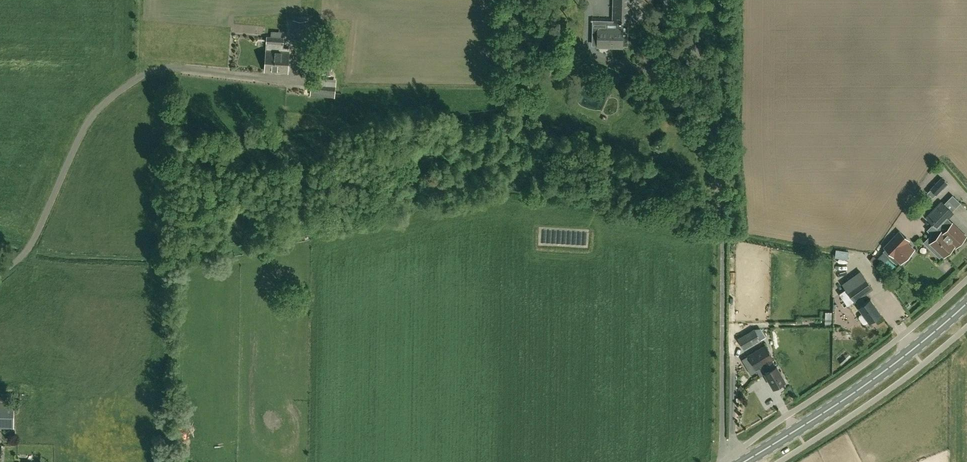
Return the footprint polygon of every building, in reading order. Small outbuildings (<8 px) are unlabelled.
[(629,21),(630,21),(631,0),(614,0),(613,20),(593,20),(592,45),(622,46),(628,46),(629,21)] [(293,19),(293,37),(300,38),(300,45),(306,45),(308,20),(293,19)] [(268,36),(265,70),(288,71),(290,48),(283,47),(283,43),(284,37),(268,36)] [(333,58),(315,57),(314,67),(332,68),(333,58)] [(312,83),(312,86),(311,94),(335,96),(336,85),(320,83),(312,83)] [(592,174),(589,191),(598,193),(600,178),(597,177),(597,175),(592,174)] [(937,195),(942,189),(943,190),(949,183),(947,182),(946,182),(942,177),(930,189),(937,195)] [(944,204),(952,211),(956,207),(948,199),(944,204)] [(953,213),(942,202),(928,217),(938,228),(927,239),(934,246),(933,247),(933,249),(938,255),(941,255),(942,253),(944,255),(955,244),(956,245),(966,236),(953,223),(949,227),(944,222),(953,213)] [(899,232),(885,246),(886,248),(900,261),(901,262),(907,256),(913,249),(906,242),(908,240),(899,232)] [(851,294),(855,300),(856,300),(860,306),(859,306),(863,312),(859,315),(859,317),(863,323),(865,323),(869,320),(869,321),(881,313),(870,298),(866,302),(862,296),(873,288),(861,271),(843,283),(847,288),(839,293),(844,299),(851,294)] [(744,349),(761,340),(755,328),(738,338),(744,349)] [(749,354),(748,355),(755,369),(761,366),(774,387),(785,381),(777,365),(776,366),(772,359),(774,358),(766,344),(749,354)] [(14,428),(15,409),(15,402),(14,402),(0,401),(0,427),(14,428)]
